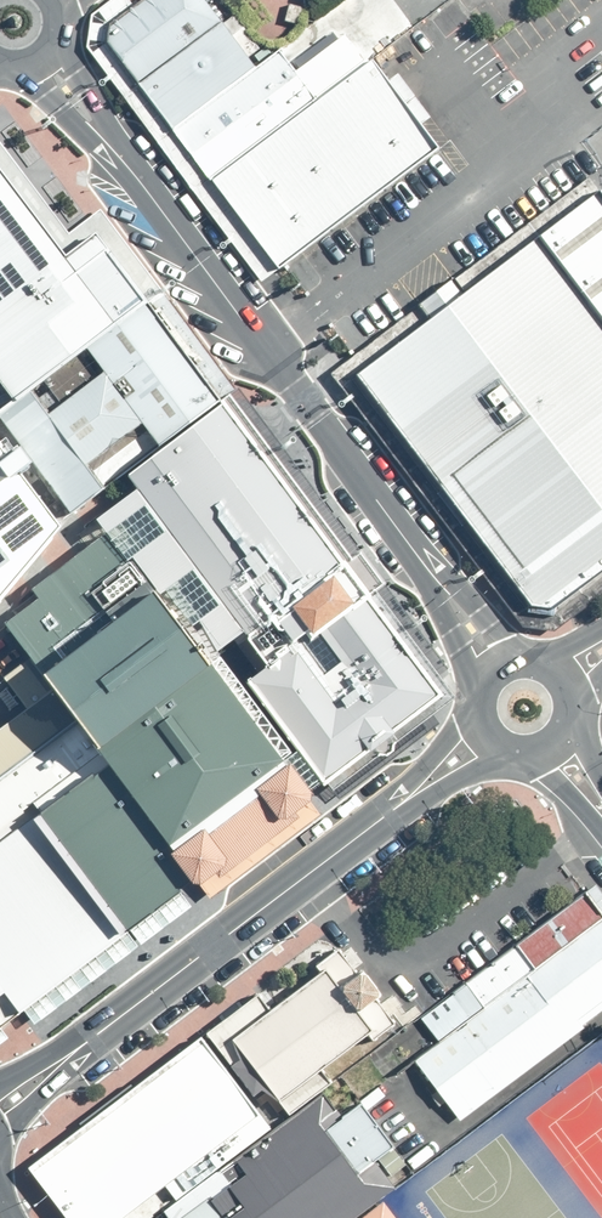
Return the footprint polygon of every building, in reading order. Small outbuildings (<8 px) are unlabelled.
[(192,0),(117,0),(96,14),(89,46),(113,69),(199,9),(192,0)] [(113,69),(150,121),(235,57),(199,9),(113,69)] [(150,121),(186,166),(293,82),(272,57),(259,39),(235,57),(150,121)] [(259,258),(421,137),(352,43),(293,82),(186,166),(259,258)] [(582,180),(519,227),(601,337),(601,207),(582,180)] [(0,185),(0,394),(126,301),(74,231),(48,250),(0,185)] [(519,227),(339,363),(512,588),(540,595),(601,545),(601,337),(519,227)] [(222,404),(151,309),(94,351),(111,373),(56,414),(40,393),(5,419),(80,519),(93,510),(114,494),(93,465),(148,424),(165,446),(222,404)] [(202,885),(313,802),(446,696),(226,411),(114,494),(93,510),(117,540),(6,623),(21,643),(33,659),(5,679),(29,711),(0,732),(0,1024),(202,885)] [(0,449),(0,593),(60,529),(0,449)] [(586,914),(391,1059),(438,1121),(601,998),(601,934),(586,914)] [(362,1040),(295,949),(191,1027),(258,1117),(362,1040)] [(211,1217),(349,1217),(403,1178),(330,1081),(187,1187),(195,1198),(211,1217)] [(168,1217),(211,1217),(195,1198),(168,1217)] [(387,1200),(363,1217),(400,1217),(387,1200)]
